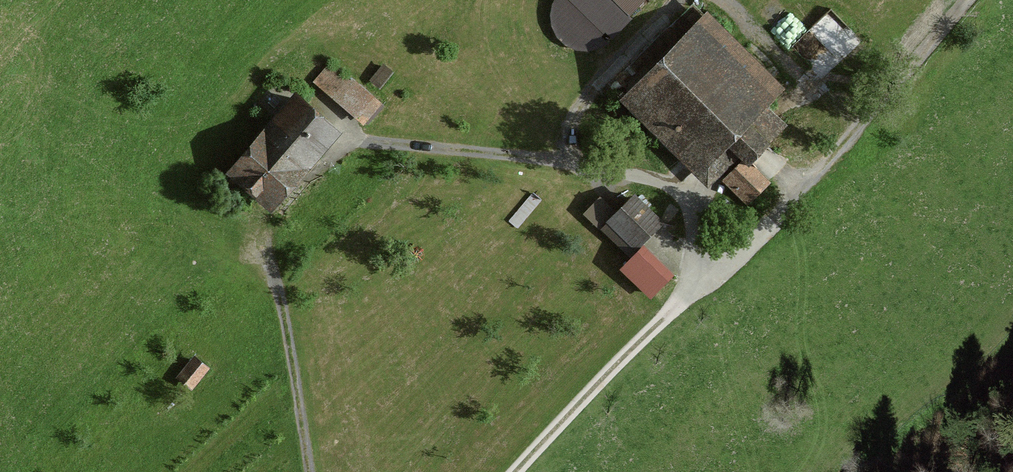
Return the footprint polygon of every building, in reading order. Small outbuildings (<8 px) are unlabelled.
[(630,18),(648,0),(612,0),(630,18)] [(770,114),(788,97),(709,18),(622,104),(700,183),(734,150),(754,169),(790,134),(770,114)] [(383,106),(331,63),(312,86),(365,128),(383,106)] [(394,74),(383,66),(369,82),(380,91),(394,74)] [(272,220),(343,139),(296,97),(224,179),(272,220)] [(745,210),(766,191),(744,166),(723,185),(745,210)] [(583,209),(598,225),(616,208),(601,192),(583,209)] [(632,258),(664,225),(636,198),(604,232),(632,258)] [(644,249),(620,274),(651,303),(674,278),(644,249)] [(194,351),(175,373),(192,388),(211,365),(194,351)]
